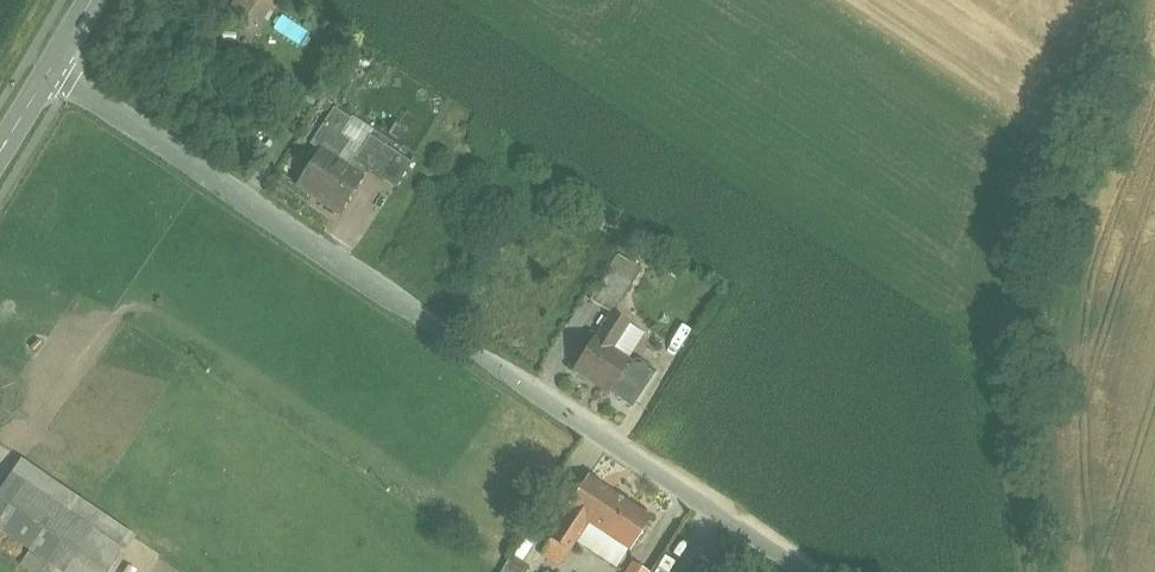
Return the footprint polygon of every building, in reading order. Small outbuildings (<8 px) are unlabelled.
[(233,27),(256,39),(277,0),(231,0),(228,5),(241,12),(233,27)] [(335,107),(311,143),(321,150),(321,149),(338,160),(351,140),(342,134),(352,118),(335,107)] [(412,162),(371,135),(349,168),(361,176),(367,167),(396,186),(412,162)] [(321,150),(298,184),(340,212),(363,178),(361,176),(349,168),(338,160),(321,149),(321,150)] [(622,255),(593,301),(614,314),(615,313),(617,314),(646,271),(622,255)] [(614,314),(598,339),(596,339),(576,369),(634,408),(659,371),(641,360),(631,362),(614,350),(631,324),(617,314),(615,313),(614,314)] [(92,532),(66,570),(69,571),(113,571),(136,538),(45,477),(34,493),(92,532)] [(11,478),(0,494),(0,526),(66,570),(92,532),(34,493),(11,478)] [(652,518),(590,478),(570,508),(573,510),(553,540),(571,551),(590,522),(632,549),(652,518)] [(571,551),(553,540),(544,554),(562,566),(571,551)] [(630,571),(650,571),(635,563),(630,571)]
